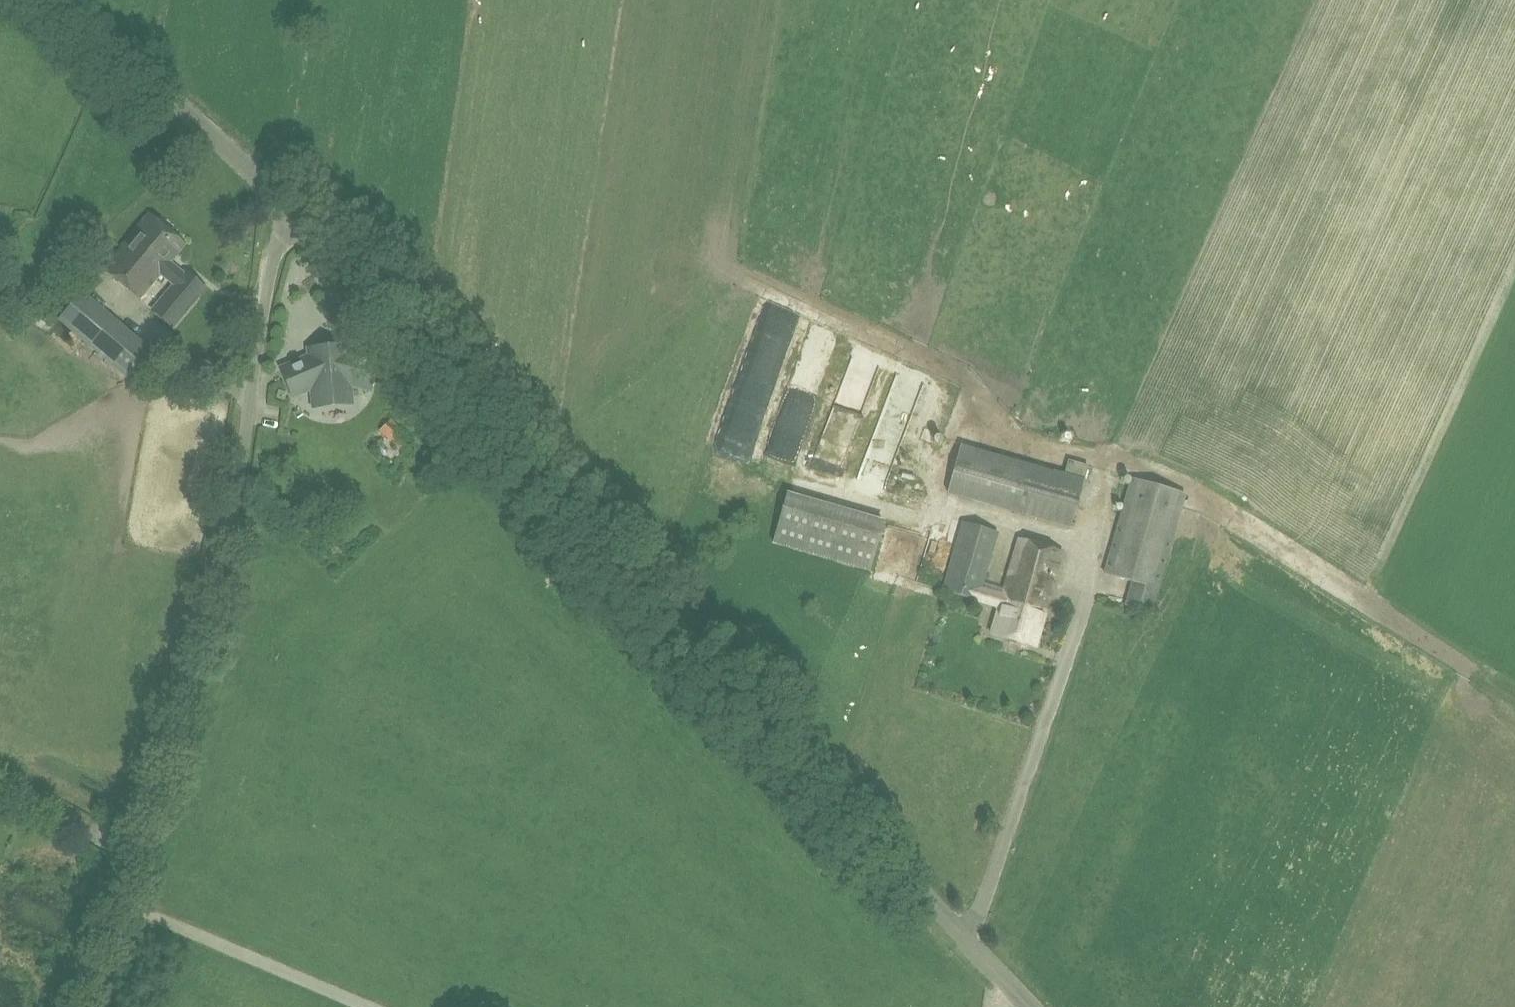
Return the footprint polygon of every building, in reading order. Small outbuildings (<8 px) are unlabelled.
[(150,213),(104,268),(141,299),(162,273),(175,284),(153,310),(174,328),(208,288),(187,270),(185,273),(172,262),(175,258),(187,244),(150,213)] [(90,345),(130,378),(151,354),(111,320),(90,345)] [(335,350),(334,355),(324,356),(322,352),(282,369),(293,395),(314,386),(315,390),(323,396),(332,398),(341,394),(348,386),(349,383),(371,388),(377,361),(335,350)] [(386,435),(404,453),(415,443),(398,424),(391,418),(380,430),(386,435)] [(1071,526),(1084,479),(1086,479),(1090,465),(1070,459),(1066,473),(962,444),(948,491),(1071,526)] [(1152,612),(1186,494),(1133,479),(1106,573),(1134,581),(1127,605),(1152,612)] [(884,524),(787,496),(774,543),(871,570),(884,524)] [(964,522),(944,591),(1000,607),(992,634),(1037,647),(1064,551),(1020,538),(1004,594),(983,588),(999,532),(964,522)]
